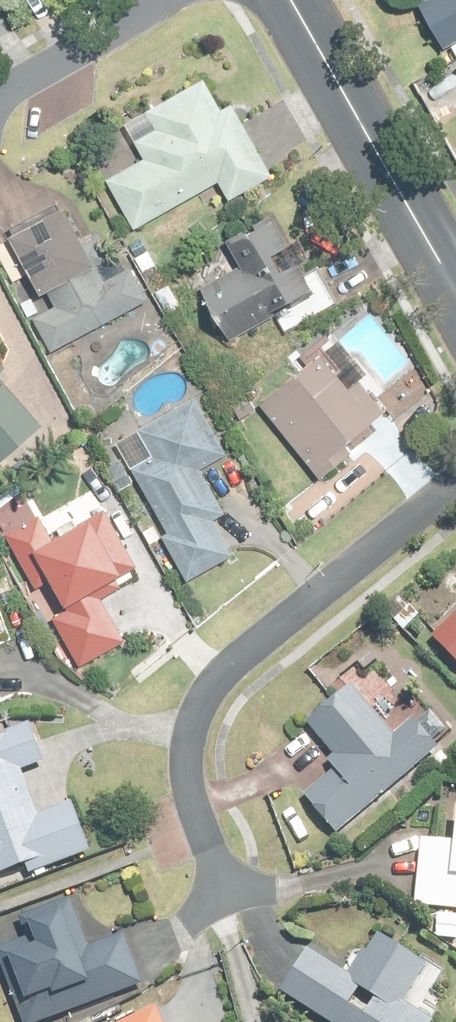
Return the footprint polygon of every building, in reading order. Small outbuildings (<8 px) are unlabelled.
[(448,43),(455,39),(455,0),(424,0),(448,43)] [(230,196),(278,169),(235,92),(221,100),(205,73),(149,104),(155,116),(129,130),(143,155),(108,174),(137,226),(221,179),(230,196)] [(28,319),(49,357),(155,298),(134,261),(121,269),(78,194),(9,232),(51,306),(28,319)] [(237,264),(202,284),(234,340),(327,287),(282,209),(224,242),(237,264)] [(330,342),(255,406),(313,474),(388,411),(330,342)] [(44,426),(1,373),(11,365),(0,351),(0,461),(44,426)] [(202,395),(116,442),(190,578),(237,552),(217,514),(230,507),(206,463),(232,449),(202,395)] [(42,510),(5,530),(81,662),(128,635),(102,588),(145,564),(107,498),(53,529),(42,510)] [(432,631),(455,654),(455,607),(432,631)] [(300,791),(336,832),(442,742),(416,712),(415,714),(400,725),(395,730),(353,681),(306,722),(338,759),(300,791)] [(98,849),(78,797),(41,811),(26,771),(50,762),(33,719),(0,732),(0,886),(98,849)] [(417,903),(455,907),(455,837),(423,834),(417,903)] [(25,1021),(41,1021),(151,981),(130,928),(90,943),(70,893),(26,909),(34,931),(0,943),(0,956),(25,1021)] [(283,989),(336,1021),(433,1021),(438,1015),(403,997),(430,955),(377,922),(351,964),(313,941),(283,989)] [(161,999),(108,1021),(170,1021),(161,999)]
